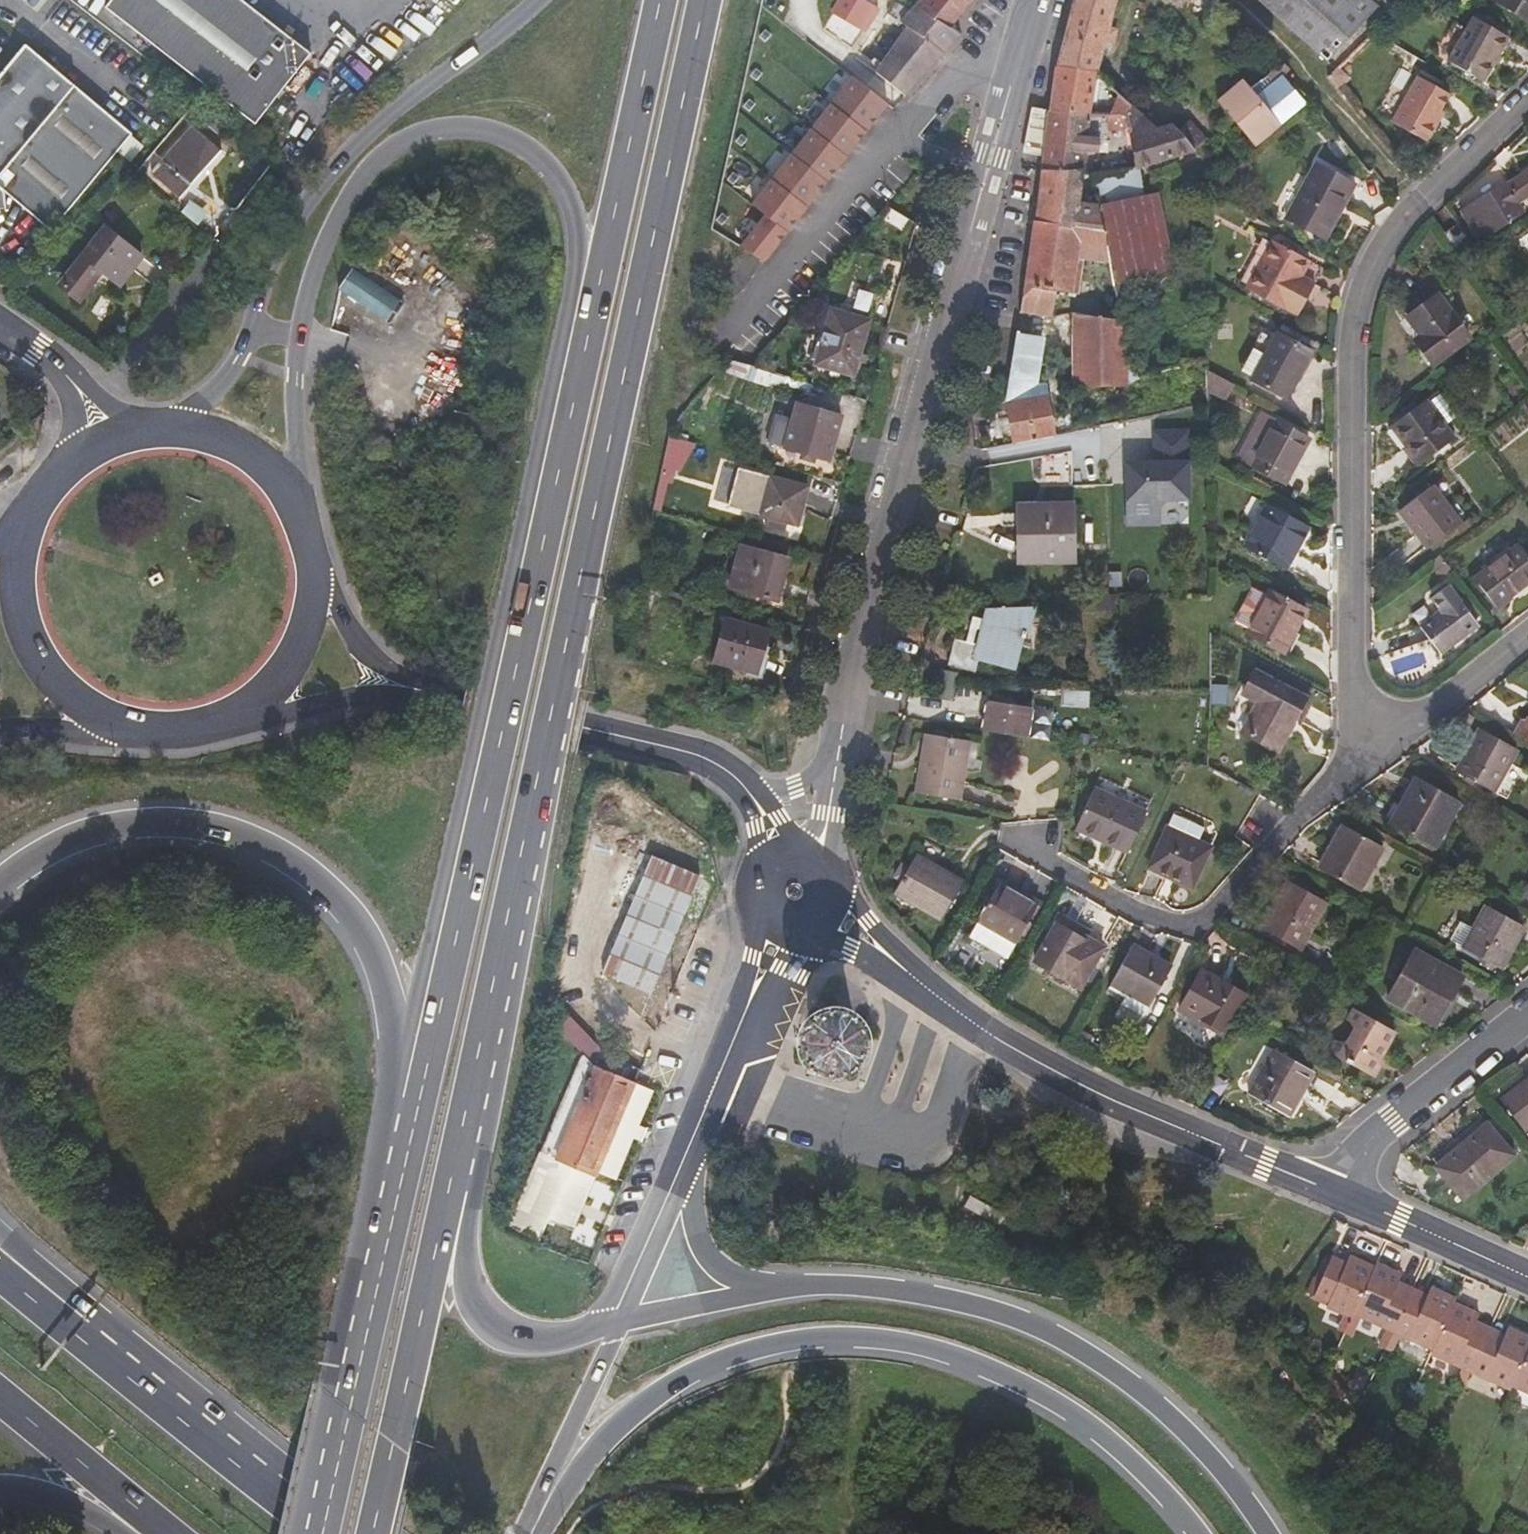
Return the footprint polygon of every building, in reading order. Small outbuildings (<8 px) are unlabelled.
[(244,0),(111,0),(106,7),(256,124),(312,53),(244,0)] [(952,26),(916,4),(911,9),(896,1),(888,13),(907,26),(906,27),(893,46),(871,32),(868,29),(880,11),(882,7),(875,2),(874,4),(867,0),(839,0),(833,11),(836,13),(863,30),(866,32),(851,62),(874,78),(878,73),(907,96),(961,35),(952,26)] [(916,4),(952,26),(970,3),(966,0),(919,0),(916,4)] [(1117,0),(1073,0),(1056,66),(1098,73),(1117,0)] [(1186,10),(1194,0),(1171,0),(1186,10)] [(1369,0),(1260,0),(1328,60),(1377,7),(1369,0)] [(1527,19),(1527,0),(1495,0),(1527,19)] [(893,46),(906,27),(880,11),(868,29),(871,32),(893,46)] [(851,49),(863,30),(836,13),(823,32),(851,49)] [(1483,81),(1509,36),(1474,17),(1448,61),(1483,81)] [(27,44),(0,76),(0,185),(6,190),(54,230),(134,133),(27,44)] [(1278,65),(1255,86),(1260,92),(1284,71),(1278,65)] [(1091,112),(1098,73),(1056,66),(1049,110),(1088,112),(1091,112)] [(907,96),(878,73),(874,78),(873,79),(901,101),(907,96)] [(1281,123),(1306,102),(1283,76),(1259,97),(1233,120),(1254,146),(1281,123)] [(1427,141),(1444,112),(1440,110),(1449,94),(1418,76),(1392,121),(1427,141)] [(737,248),(757,264),(888,105),(853,78),(758,196),(771,207),(737,248)] [(1259,97),(1242,78),(1217,100),(1233,120),(1259,97)] [(1127,114),(1130,104),(1119,94),(1111,114),(1127,114)] [(1196,152),(1171,123),(1158,127),(1130,104),(1127,114),(1129,128),(1136,165),(1196,152)] [(1043,154),(1048,111),(1033,108),(1024,151),(1043,154)] [(1099,153),(1101,137),(1108,137),(1108,130),(1108,114),(1091,112),(1088,112),(1049,110),(1048,111),(1043,154),(1041,170),(1081,170),(1081,172),(1084,171),(1085,171),(1087,152),(1099,153)] [(1129,128),(1127,114),(1111,114),(1108,114),(1108,130),(1129,128)] [(192,127),(152,171),(181,197),(221,152),(192,127)] [(1322,239),(1343,200),(1346,201),(1356,183),(1317,161),(1285,219),(1322,239)] [(1111,262),(1116,282),(1175,270),(1159,192),(1145,194),(1136,165),(1089,171),(1096,203),(1102,230),(1111,262)] [(1078,202),(1081,172),(1081,170),(1041,170),(1035,220),(1035,221),(1076,226),(1078,202)] [(1527,195),(1527,171),(1508,184),(1506,182),(1463,211),(1479,239),(1524,209),(1519,201),(1527,195)] [(209,212),(191,200),(182,212),(199,225),(209,212)] [(1102,230),(1096,203),(1078,202),(1076,226),(1090,228),(1102,230)] [(1085,258),(1090,228),(1076,226),(1035,221),(1035,220),(1034,220),(1024,283),(1020,310),(1053,316),(1057,291),(1080,293),(1085,258)] [(1453,247),(1467,237),(1457,223),(1443,233),(1453,247)] [(143,255),(106,227),(61,284),(81,300),(103,271),(120,284),(143,255)] [(1111,262),(1102,230),(1090,228),(1085,258),(1111,262)] [(1309,295),(1324,267),(1274,240),(1248,287),(1299,314),(1309,295)] [(354,266),(339,288),(390,323),(405,301),(374,280),(354,266)] [(1470,339),(1437,293),(1407,316),(1421,335),(1415,340),(1434,365),(1470,339)] [(854,375),(870,320),(832,309),(816,364),(854,375)] [(1139,378),(1126,320),(1074,313),(1075,385),(1129,385),(1139,378)] [(1254,377),(1275,338),(1262,331),(1241,370),(1254,377)] [(1054,435),(1045,384),(1036,385),(1043,341),(1034,336),(1017,333),(1006,396),(1015,442),(1054,435)] [(1285,397),(1311,351),(1278,333),(1275,338),(1254,377),(1253,380),(1285,397)] [(1226,395),(1233,382),(1207,368),(1206,385),(1226,395)] [(1453,438),(1425,401),(1392,426),(1420,462),(1453,438)] [(830,459),(842,416),(798,404),(793,419),(777,414),(768,441),(830,459)] [(1264,415),(1241,458),(1285,482),(1309,438),(1264,415)] [(1189,496),(1187,430),(1158,431),(1159,462),(1138,462),(1128,471),(1129,519),(1160,518),(1160,506),(1167,497),(1189,496)] [(680,483),(692,440),(673,434),(660,478),(680,483)] [(798,525),(809,486),(770,476),(759,514),(798,525)] [(828,497),(832,483),(814,478),(810,491),(828,497)] [(1460,524),(1431,486),(1400,509),(1429,548),(1460,524)] [(1075,560),(1073,504),(1019,506),(1020,561),(1075,560)] [(1286,569),(1309,527),(1268,504),(1245,547),(1286,569)] [(778,600),(789,558),(741,545),(730,587),(778,600)] [(1527,581),(1527,554),(1521,545),(1475,579),(1497,607),(1511,596),(1511,594),(1527,581)] [(1126,588),(1124,551),(1105,553),(1108,589),(1126,588)] [(1460,600),(1459,599),(1449,585),(1432,597),(1443,611),(1421,627),(1440,652),(1478,623),(1475,620),(1460,600)] [(1284,653),(1307,610),(1271,590),(1268,594),(1255,587),(1237,622),(1250,629),(1248,633),(1284,653)] [(1466,595),(1460,600),(1475,620),(1481,615),(1466,595)] [(1013,669),(1022,637),(1027,638),(1034,606),(987,608),(985,618),(978,644),(966,641),(956,638),(948,664),(976,672),(979,660),(1013,669)] [(972,615),(966,641),(978,644),(985,618),(972,615)] [(758,673),(769,631),(725,619),(714,660),(758,673)] [(957,701),(960,671),(941,668),(937,698),(957,701)] [(1279,751),(1307,698),(1255,671),(1243,692),(1259,701),(1243,733),(1279,751)] [(1064,688),(1063,707),(1088,707),(1089,689),(1064,688)] [(1027,736),(1032,707),(988,700),(983,729),(1027,736)] [(1038,706),(1033,734),(1049,737),(1055,709),(1038,706)] [(1526,723),(1522,721),(1515,734),(1527,741),(1527,719),(1526,723)] [(1494,792),(1518,749),(1480,728),(1456,771),(1494,792)] [(963,769),(968,740),(926,733),(916,793),(960,800),(965,770),(963,769)] [(1435,847),(1459,802),(1416,778),(1391,823),(1435,847)] [(1129,852),(1147,812),(1094,788),(1076,828),(1129,852)] [(1193,887),(1211,847),(1197,841),(1204,827),(1174,813),(1150,867),(1193,887)] [(1359,890),(1383,846),(1344,825),(1320,869),(1359,890)] [(635,894),(651,855),(637,849),(621,889),(635,894)] [(651,993),(701,875),(651,855),(635,894),(602,973),(651,993)] [(964,882),(916,855),(895,893),(942,919),(964,882)] [(1027,894),(1002,880),(1000,884),(1025,898),(1027,894)] [(1301,950),(1328,902),(1290,881),(1275,907),(1273,906),(1261,928),(1301,950)] [(1018,942),(1040,902),(1027,894),(1025,898),(1000,884),(979,920),(1018,942)] [(1501,969),(1525,926),(1487,905),(1463,948),(1501,969)] [(1018,942),(979,920),(970,937),(1008,959),(1018,942)] [(1103,947),(1083,935),(1082,938),(1058,923),(1036,961),(1080,987),(1103,947)] [(1150,1006),(1173,966),(1133,944),(1111,984),(1150,1006)] [(1437,1024),(1463,977),(1414,950),(1388,997),(1437,1024)] [(1245,993),(1202,969),(1180,1009),(1199,1019),(1201,1015),(1225,1028),(1245,993)] [(1371,1074),(1395,1031),(1355,1008),(1349,1020),(1350,1021),(1355,1027),(1347,1041),(1338,1041),(1337,1040),(1330,1052),(1371,1074)] [(634,1082),(639,1070),(598,1045),(565,1010),(560,1029),(584,1052),(542,1151),(508,1232),(539,1245),(549,1220),(573,1230),(634,1082)] [(1225,1028),(1201,1015),(1199,1019),(1223,1033),(1225,1028)] [(1288,1115),(1313,1072),(1274,1050),(1250,1093),(1288,1115)] [(1500,1099),(1525,1130),(1527,1128),(1527,1077),(1500,1099)] [(1515,1155),(1486,1121),(1461,1143),(1464,1147),(1438,1170),(1463,1199),(1515,1155)] [(1438,1170),(1464,1147),(1461,1143),(1435,1166),(1438,1170)] [(1343,1270),(1347,1261),(1332,1254),(1328,1264),(1343,1270)] [(1354,1314),(1375,1267),(1350,1255),(1347,1261),(1343,1270),(1328,1264),(1315,1295),(1329,1301),(1327,1306),(1352,1317),(1354,1314)] [(1315,1295),(1328,1264),(1324,1262),(1310,1293),(1315,1295)] [(1393,1331),(1408,1300),(1393,1293),(1399,1280),(1402,1273),(1377,1262),(1375,1267),(1354,1314),(1384,1327),(1393,1331)] [(1408,1300),(1414,1287),(1399,1280),(1393,1293),(1408,1300)] [(1433,1349),(1455,1302),(1456,1298),(1431,1287),(1428,1293),(1422,1307),(1408,1300),(1393,1331),(1403,1336),(1433,1349)] [(1422,1307),(1428,1293),(1414,1287),(1408,1300),(1422,1307)] [(1462,1367),(1471,1371),(1485,1340),(1470,1333),(1476,1320),(1479,1313),(1455,1302),(1433,1349),(1432,1353),(1462,1367)] [(1485,1340),(1491,1327),(1476,1320),(1470,1333),(1485,1340)] [(1387,1346),(1393,1331),(1384,1327),(1378,1342),(1387,1346)] [(1527,1351),(1527,1335),(1509,1327),(1506,1333),(1499,1347),(1485,1340),(1471,1371),(1511,1389),(1513,1385),(1527,1351)] [(1499,1347),(1506,1333),(1491,1327),(1485,1340),(1499,1347)] [(1403,1336),(1393,1331),(1387,1346),(1396,1350),(1403,1336)] [(1513,1385),(1527,1392),(1527,1351),(1513,1385)] [(1471,1371),(1462,1367),(1456,1382),(1465,1386),(1471,1371)]
